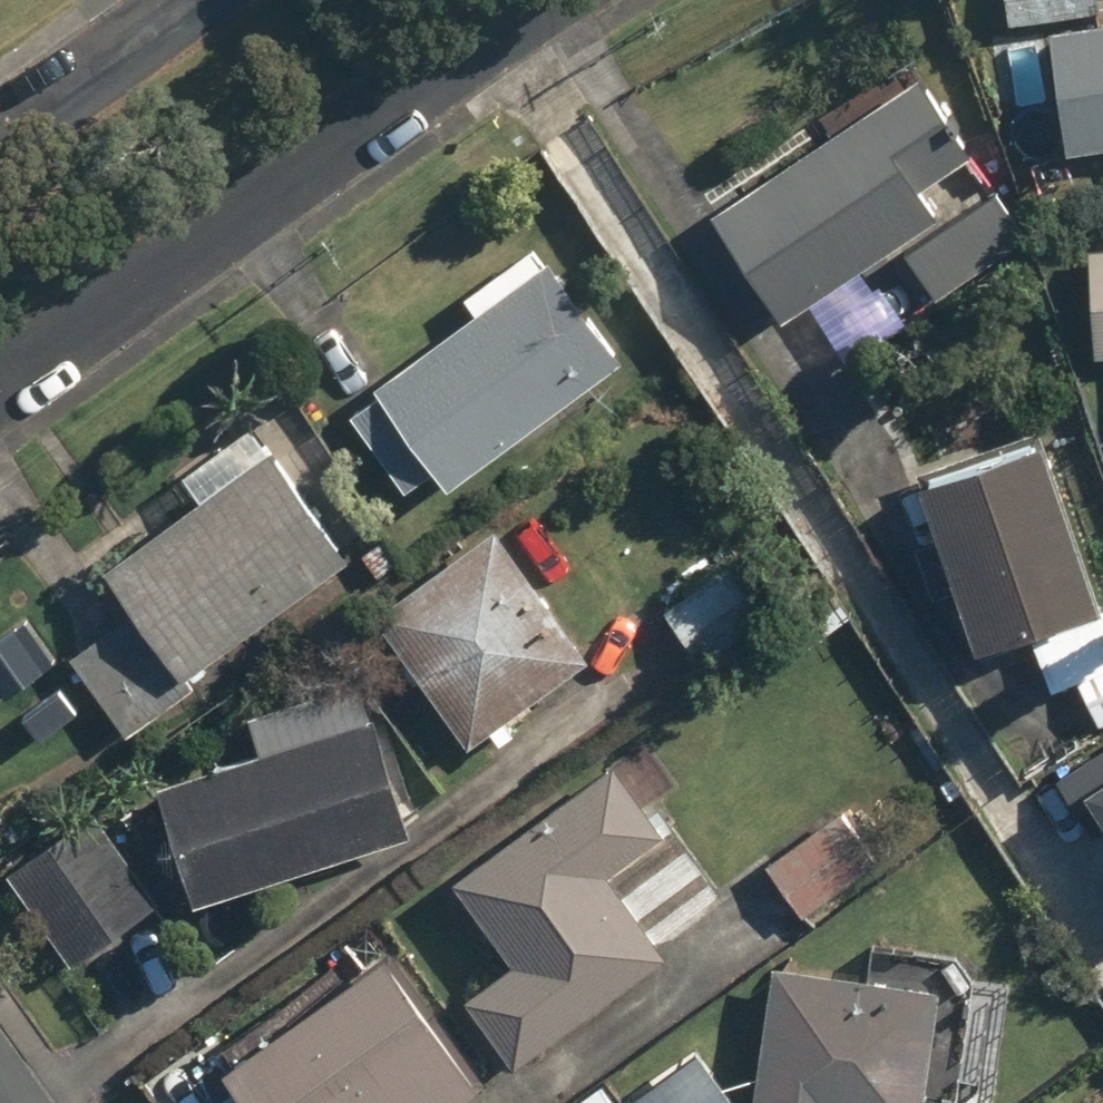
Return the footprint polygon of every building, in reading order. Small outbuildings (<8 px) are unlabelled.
[(1071,10),(1081,139),(1102,138),(1102,8),(1071,10)] [(900,324),(861,269),(949,208),(930,179),(982,143),(927,66),(720,210),(789,308),(814,291),(857,354),(900,324)] [(1040,239),(1004,181),(909,242),(945,299),(1040,239)] [(471,291),(477,297),(345,410),(431,511),(629,342),(551,251),(546,255),(532,239),(471,291)] [(926,461),(997,641),(1102,599),(1102,545),(1051,412),(926,461)] [(356,558),(276,437),(112,546),(147,598),(73,647),(132,735),(226,672),(214,653),(356,558)] [(502,515),(379,607),(479,738),(601,646),(502,515)] [(790,600),(742,542),(667,604),(715,662),(790,600)] [(22,620),(0,635),(0,683),(6,691),(50,660),(22,620)] [(420,837),(384,709),(167,771),(203,899),(420,837)] [(711,874),(620,752),(463,870),(525,954),(483,986),(535,1056),(681,947),(657,915),(711,874)] [(1081,795),(1102,825),(1102,778),(1081,795)] [(164,899),(104,805),(7,867),(67,961),(164,899)] [(494,1073),(391,940),(234,1060),(268,1102),(455,1102),(494,1073)] [(931,1095),(954,1098),(968,981),(779,958),(762,1102),(930,1102),(931,1095)] [(684,1027),(619,1083),(605,1066),(563,1102),(750,1102),(684,1027)]
